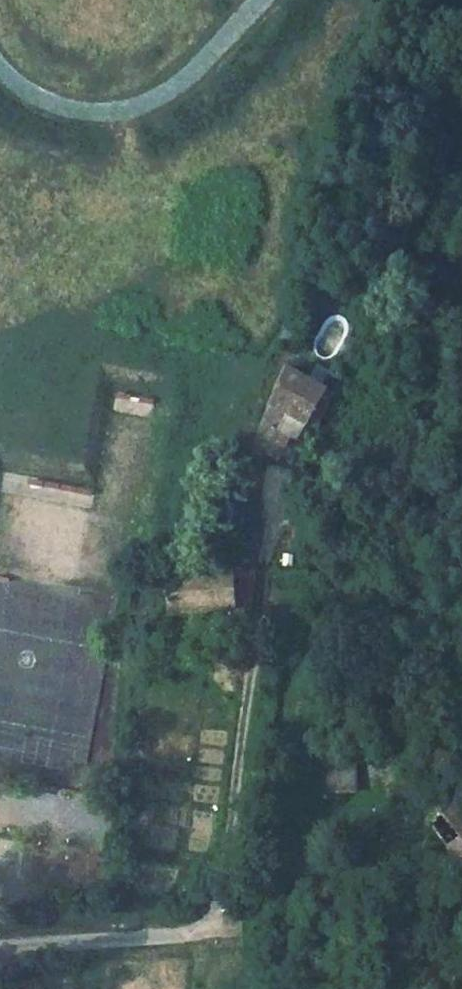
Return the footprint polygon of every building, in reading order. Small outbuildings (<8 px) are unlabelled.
[(319,422),(332,386),(282,369),(269,406),(286,411),(319,422)] [(279,429),(286,411),(269,406),(266,424),(279,429)] [(270,455),(279,429),(266,424),(262,452),(270,455)] [(282,459),(291,433),(279,429),(270,455),(282,459)] [(276,509),(279,466),(261,465),(258,508),(276,509)] [(251,603),(253,567),(246,566),(229,567),(229,603),(251,603)] [(355,785),(355,746),(326,746),(326,785),(355,785)] [(430,819),(461,863),(461,798),(430,819)]
